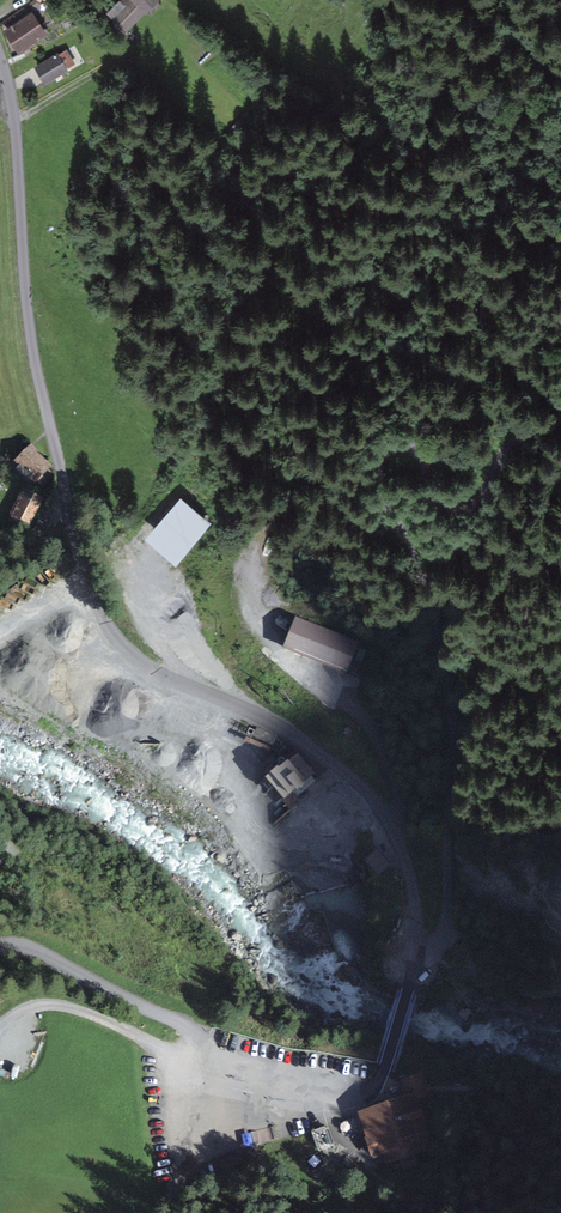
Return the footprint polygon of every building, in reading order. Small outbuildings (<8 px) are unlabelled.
[(145,9),(150,14),(161,3),(157,0),(130,0),(125,6),(120,1),(108,14),(124,30),(145,9)] [(9,31),(20,47),(41,33),(30,17),(9,31)] [(38,66),(46,80),(69,66),(66,61),(70,59),(65,50),(56,55),(55,54),(53,55),(54,56),(38,66)] [(42,486),(52,477),(45,470),(49,466),(32,448),(16,463),(20,468),(18,469),(29,481),(32,477),(42,486)] [(27,493),(12,522),(25,528),(39,500),(27,493)] [(205,522),(182,501),(153,533),(177,554),(205,522)] [(285,648),(345,673),(356,644),(296,620),(285,648)] [(259,728),(255,736),(272,744),(275,736),(259,728)] [(284,800),(302,784),(302,783),(310,776),(296,759),(289,764),(287,762),(266,779),(284,800)] [(368,861),(378,872),(386,865),(376,854),(368,861)] [(414,1110),(425,1107),(434,1103),(429,1089),(428,1086),(424,1088),(421,1077),(404,1082),(408,1092),(411,1102),(414,1110)] [(421,1131),(432,1127),(425,1107),(414,1110),(411,1102),(365,1117),(373,1138),(372,1138),(376,1152),(389,1148),(393,1157),(426,1146),(421,1131)] [(312,1133),(318,1151),(334,1146),(327,1127),(312,1133)] [(400,1161),(403,1170),(417,1165),(414,1156),(400,1161)] [(382,1167),(384,1174),(394,1171),(391,1163),(382,1167)]
